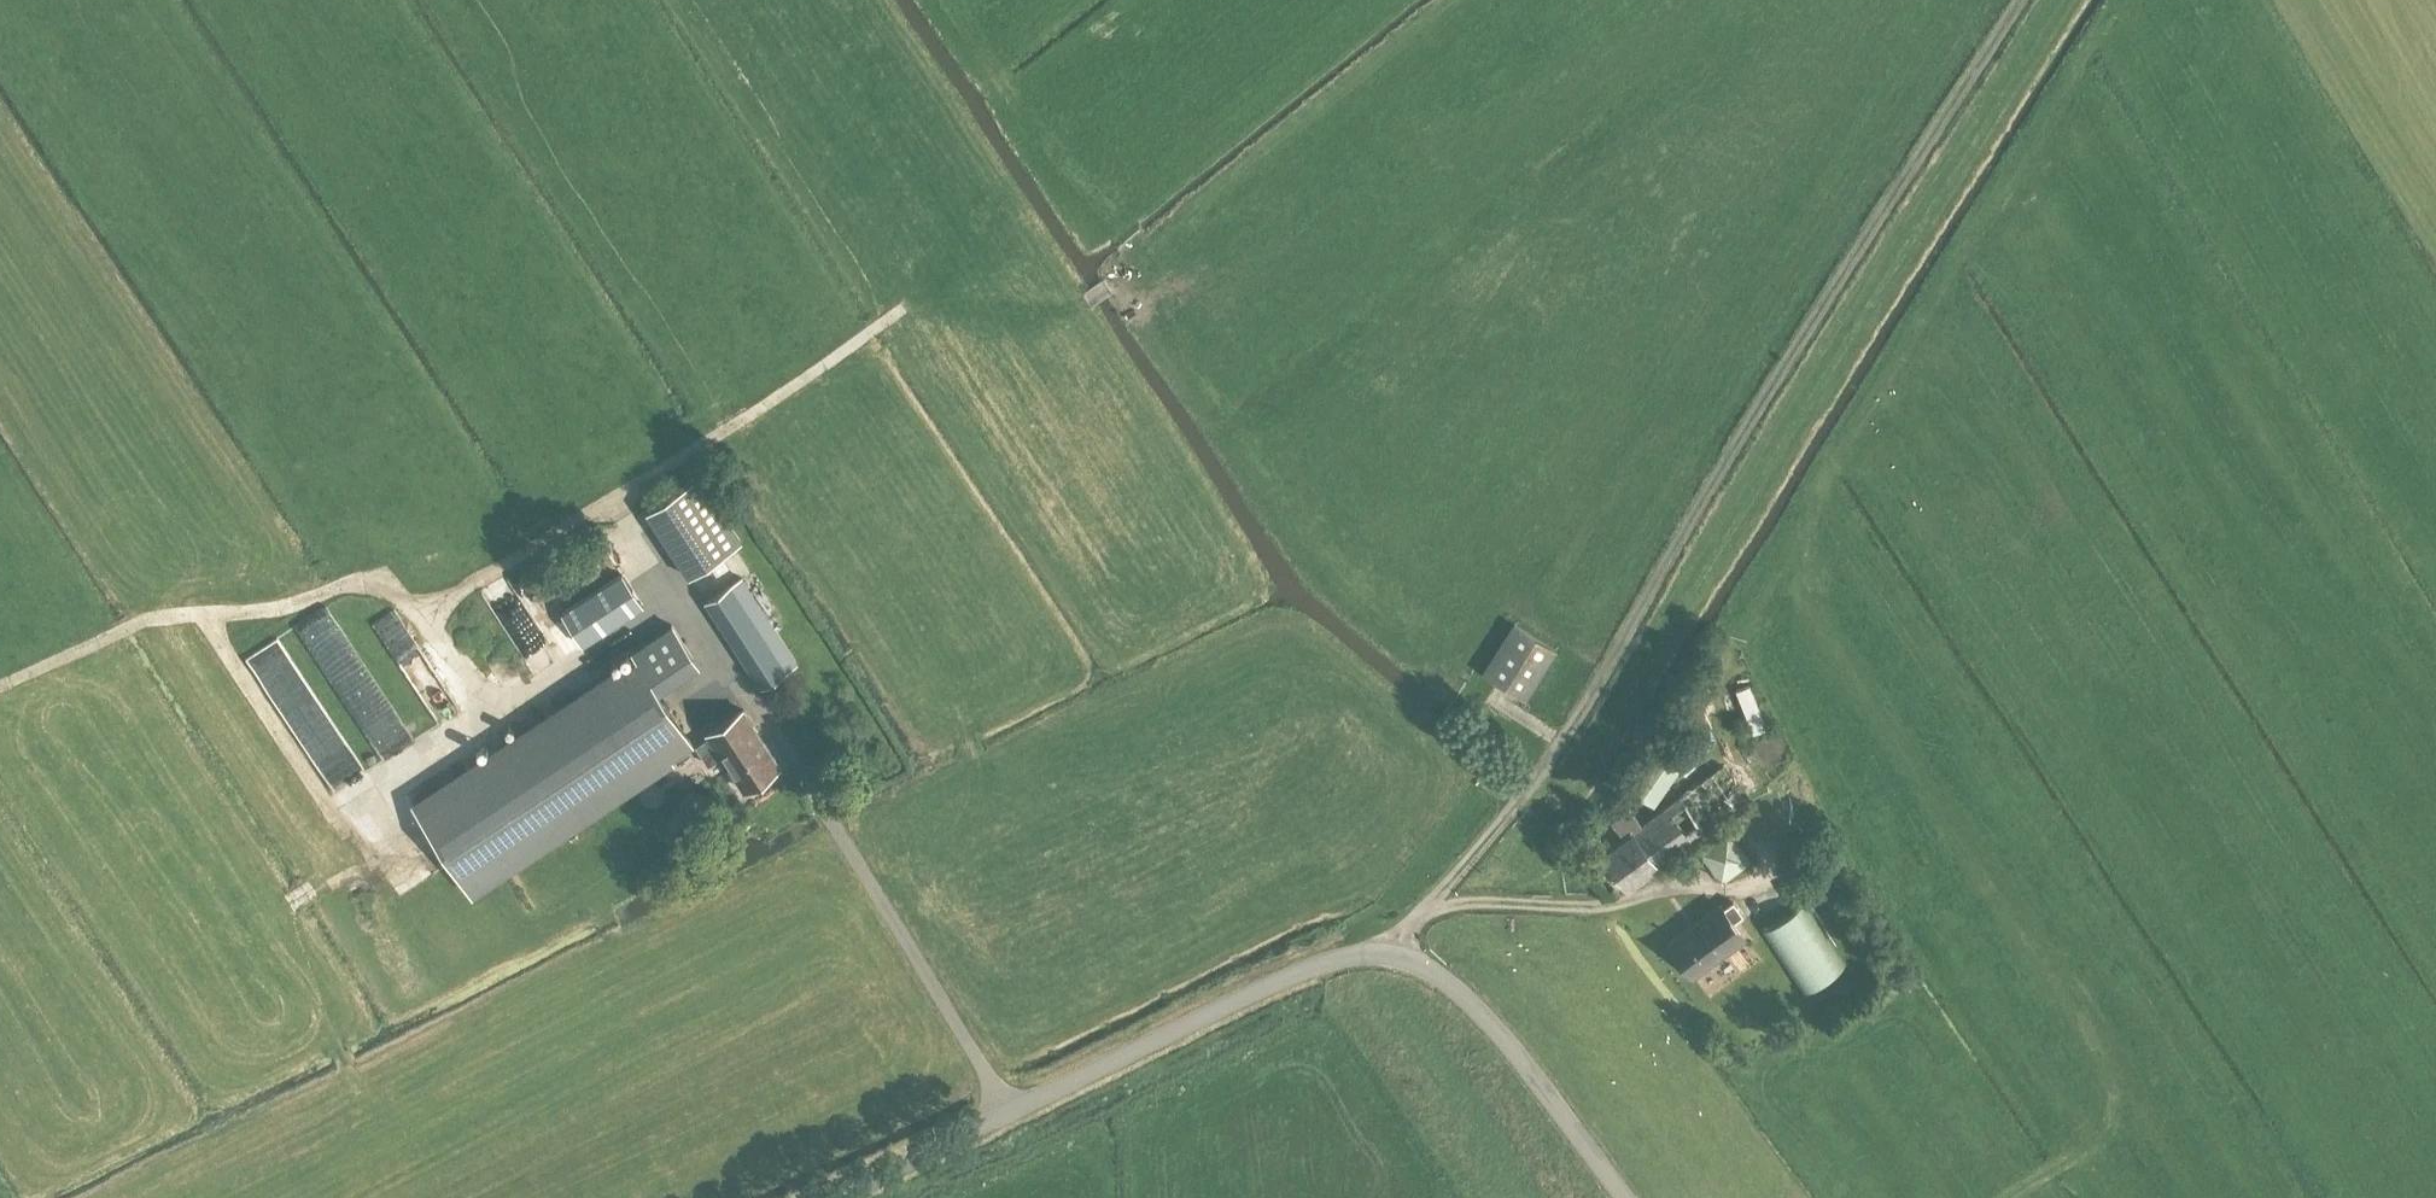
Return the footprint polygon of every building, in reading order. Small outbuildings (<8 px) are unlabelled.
[(646,511),(647,512),(689,575),(741,541),(699,476),(646,511)] [(585,642),(643,605),(622,573),(564,610),(585,642)] [(760,684),(796,661),(741,577),(705,601),(760,684)] [(440,719),(460,707),(414,631),(412,632),(396,607),(376,619),(393,647),(396,645),(440,719)] [(1525,698),(1556,649),(1515,623),(1483,672),(1525,698)] [(632,651),(639,662),(653,683),(693,657),(672,625),(632,651)] [(412,739),(352,636),(322,653),(383,756),(412,739)] [(416,805),(472,890),(673,758),(671,755),(691,741),(639,662),(619,676),(617,673),(416,805)] [(1756,729),(1768,724),(1752,681),(1739,686),(1756,729)] [(742,788),(779,764),(743,708),(705,733),(708,737),(695,746),(707,764),(720,755),(742,788)] [(1653,804),(1684,762),(1661,746),(1630,788),(1653,804)] [(1623,838),(1602,853),(1627,889),(1750,800),(1724,764),(1642,824),(1629,807),(1611,820),(1623,838)] [(1732,828),(1701,849),(1722,879),(1753,858),(1732,828)] [(1693,975),(1744,936),(1733,921),(1743,913),(1733,900),(1723,907),(1720,904),(1669,943),(1693,975)] [(1765,930),(1806,992),(1848,964),(1807,902),(1765,930)]
